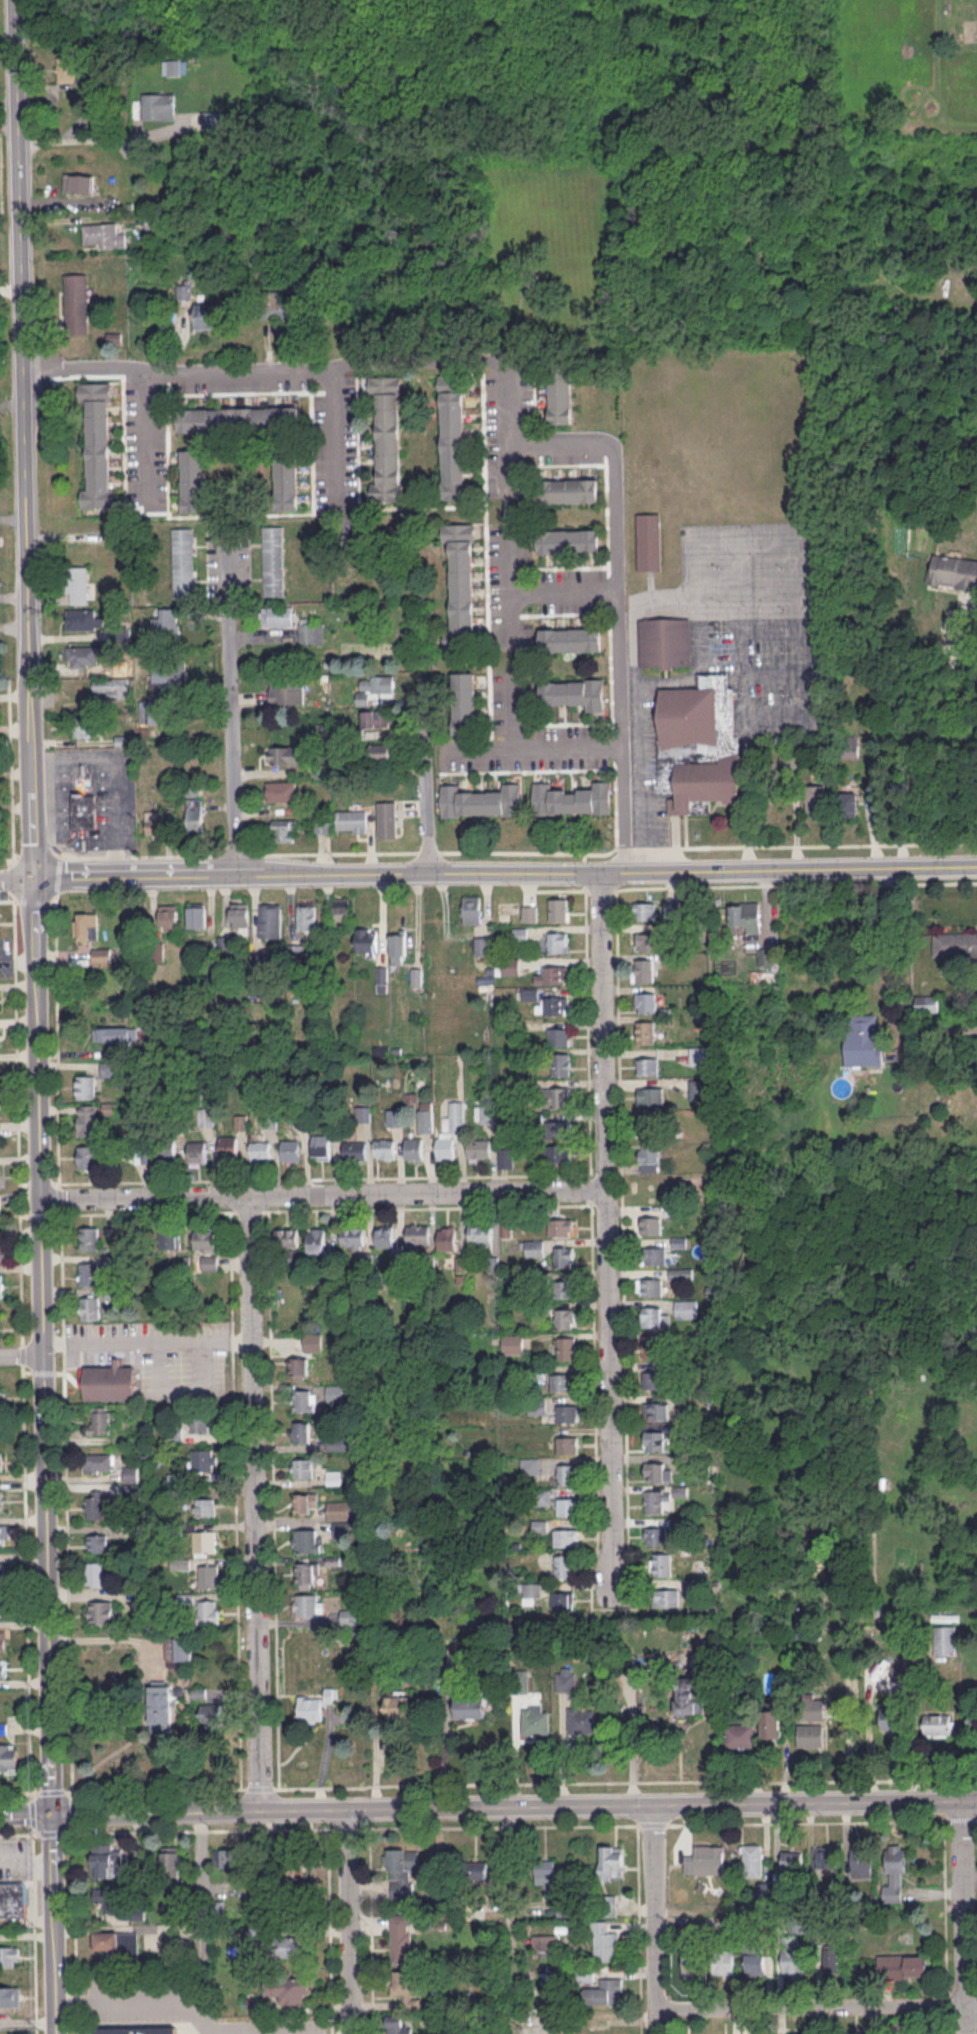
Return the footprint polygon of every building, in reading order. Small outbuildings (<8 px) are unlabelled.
[(58,82),(77,82),(77,56),(58,56),(58,82)] [(179,75),(178,59),(162,59),(162,75),(179,75)] [(174,120),(174,93),(142,93),(142,120),(174,120)] [(221,112),(204,112),(204,126),(221,126),(221,112)] [(93,174),(65,174),(65,193),(93,193),(93,174)] [(158,216),(146,218),(148,231),(161,228),(158,216)] [(84,248),(126,247),(125,232),(116,232),(116,223),(84,224),(84,248)] [(87,273),(65,273),(65,333),(87,333),(87,273)] [(283,298),(283,291),(271,291),(271,318),(300,318),(301,298),(283,298)] [(194,328),(218,328),(218,302),(194,302),(194,328)] [(547,361),(570,360),(571,421),(549,422),(547,361)] [(88,401),(89,489),(82,489),(82,508),(112,507),(110,382),(80,383),(80,401),(88,401)] [(441,391),(443,435),(465,435),(464,390),(441,391)] [(377,392),(377,408),(399,407),(399,391),(377,392)] [(178,408),(179,433),(300,431),(300,406),(178,408)] [(377,408),(378,429),(400,429),(400,407),(399,407),(377,408)] [(378,429),(378,452),(400,451),(400,429),(378,429)] [(443,435),(444,481),(465,481),(465,435),(443,435)] [(183,449),(183,511),(207,511),(207,449),(183,449)] [(378,452),(379,483),(402,482),(401,451),(400,451),(378,452)] [(276,509),(298,509),(298,453),(276,453),(276,509)] [(536,478),(536,502),(598,501),(597,478),(536,478)] [(660,513),(637,514),(638,570),(661,569),(660,513)] [(441,523),(441,539),(449,539),(471,539),(473,539),(474,523),(441,523)] [(263,596),(284,596),(284,526),(263,526),(263,596)] [(194,528),(173,528),(173,598),(194,598),(194,528)] [(536,530),(537,552),(599,551),(599,529),(536,530)] [(449,539),(449,570),(472,569),(471,539),(449,539)] [(930,552),(926,583),(976,591),(976,559),(930,552)] [(94,583),(87,583),(87,566),(67,566),(67,603),(94,603),(94,583)] [(449,570),(450,599),(472,598),(472,569),(449,570)] [(450,599),(450,629),(473,629),(472,598),(450,599)] [(262,606),(262,626),(294,626),(294,606),(262,606)] [(180,607),(153,607),(153,639),(180,639),(180,607)] [(68,630),(103,630),(103,608),(68,608),(68,630)] [(639,666),(691,666),(691,618),(639,618),(639,666)] [(323,622),(299,622),(299,642),(323,642),(323,622)] [(603,651),(603,628),(540,628),(540,651),(603,651)] [(104,646),(68,646),(68,668),(95,668),(95,656),(104,656),(104,646)] [(172,723),(172,694),(183,694),(183,666),(153,667),(153,699),(146,699),(146,724),(172,723)] [(453,734),(476,734),(476,672),(453,672),(453,734)] [(659,688),(659,792),(668,792),(668,813),(710,812),(710,802),(737,801),(737,687),(728,687),(728,673),(698,673),(698,688),(659,688)] [(369,697),(394,697),(394,675),(359,675),(359,703),(369,703),(369,697)] [(93,678),(93,698),(128,698),(128,678),(93,678)] [(604,711),(604,678),(540,679),(540,704),(584,703),(584,711),(604,711)] [(270,703),(304,703),(304,680),(270,680),(270,703)] [(393,727),(393,709),(362,709),(362,727),(393,727)] [(76,718),(76,736),(99,736),(99,718),(76,718)] [(840,737),(840,757),(858,757),(858,737),(840,737)] [(369,743),(369,760),(394,760),(394,743),(369,743)] [(270,764),(301,764),(301,746),(270,746),(270,764)] [(534,813),(611,812),(611,780),(593,780),(593,790),(552,790),(552,782),(534,782),(534,813)] [(268,781),(268,801),(296,801),(296,781),(268,781)] [(442,817),(522,815),(521,783),(502,783),(502,792),(460,792),(460,784),(441,784),(442,817)] [(824,816),(824,784),(806,784),(806,816),(824,816)] [(858,792),(841,792),(841,816),(858,816),(858,792)] [(71,794),(95,794),(96,827),(71,827),(71,794)] [(378,836),(396,836),(396,801),(378,801),(378,836)] [(203,808),(185,808),(185,832),(203,832),(203,808)] [(146,834),(163,834),(163,810),(146,810),(146,834)] [(367,810),(337,810),(337,832),(367,832),(367,810)] [(314,833),(328,833),(328,816),(314,816),(314,833)] [(297,819),(273,819),(273,841),(297,841),(297,819)] [(463,896),(463,922),(480,922),(480,896),(463,896)] [(550,920),(567,920),(567,898),(550,898),(550,920)] [(349,927),(349,899),(333,899),(333,927),(349,927)] [(635,919),(655,919),(655,902),(635,902),(635,919)] [(759,902),(730,902),(730,932),(759,932),(759,902)] [(249,903),(231,903),(231,930),(249,930),(249,903)] [(281,903),(260,903),(260,938),(281,938),(281,903)] [(315,905),(298,905),(298,931),(315,931),(315,905)] [(522,920),(537,920),(537,905),(522,905),(522,920)] [(178,931),(178,906),(161,906),(161,931),(178,931)] [(188,928),(206,928),(206,906),(188,906),(188,928)] [(98,912),(74,912),(74,940),(98,940),(98,912)] [(356,953),(377,953),(377,928),(356,928),(356,953)] [(526,941),(526,928),(514,928),(514,941),(526,941)] [(389,962),(405,962),(405,930),(389,930),(389,962)] [(569,952),(569,932),(548,932),(548,952),(569,952)] [(934,932),(934,956),(976,956),(976,932),(934,932)] [(659,933),(636,933),(636,950),(659,950),(659,933)] [(475,937),(475,955),(491,955),(491,937),(475,937)] [(111,948),(92,948),(92,962),(111,962),(111,948)] [(498,974),(519,974),(519,958),(498,958),(498,974)] [(653,981),(653,959),(633,959),(633,977),(635,977),(635,981),(653,981)] [(387,966),(377,966),(377,992),(387,992),(387,966)] [(545,966),(545,974),(536,974),(536,984),(568,984),(568,966),(545,966)] [(655,1012),(655,991),(636,991),(636,1012),(655,1012)] [(569,1014),(569,997),(539,997),(539,1014),(569,1014)] [(882,1065),(881,1014),(848,1015),(848,1020),(844,1020),(845,1065),(882,1065)] [(636,1043),(660,1043),(660,1020),(636,1020),(636,1043)] [(570,1046),(570,1026),(549,1026),(549,1046),(570,1046)] [(94,1041),(131,1041),(131,1027),(94,1027),(94,1041)] [(690,1064),(707,1064),(707,1047),(690,1047),(690,1064)] [(570,1076),(570,1052),(552,1052),(552,1076),(570,1076)] [(636,1057),(636,1075),(658,1075),(658,1057),(636,1057)] [(116,1063),(102,1063),(102,1077),(116,1077),(116,1063)] [(96,1075),(78,1075),(78,1099),(96,1099),(96,1075)] [(689,1079),(690,1100),(707,1100),(707,1079),(689,1079)] [(570,1087),(548,1087),(548,1107),(570,1107),(570,1087)] [(663,1087),(638,1087),(638,1105),(663,1105),(663,1087)] [(463,1101),(449,1101),(450,1114),(443,1114),(444,1136),(437,1136),(438,1160),(455,1160),(454,1132),(464,1131),(463,1101)] [(418,1132),(433,1132),(433,1103),(418,1103),(418,1132)] [(79,1105),(79,1136),(98,1136),(98,1105),(79,1105)] [(495,1105),(475,1105),(475,1122),(495,1122),(495,1105)] [(388,1124),(400,1124),(400,1110),(388,1110),(388,1124)] [(236,1115),(236,1129),(246,1129),(246,1115),(236,1115)] [(570,1138),(570,1120),(547,1120),(547,1138),(570,1138)] [(252,1161),(271,1161),(271,1141),(262,1141),(262,1131),(252,1131),(252,1161)] [(331,1134),(313,1134),(313,1159),(331,1159),(331,1134)] [(221,1136),(221,1161),(238,1161),(238,1136),(221,1136)] [(159,1138),(159,1161),(176,1161),(176,1138),(159,1138)] [(406,1138),(406,1158),(424,1158),(424,1138),(406,1138)] [(282,1139),(282,1161),(300,1161),(300,1139),(282,1139)] [(395,1139),(375,1139),(375,1158),(395,1158),(395,1139)] [(468,1161),(490,1161),(490,1139),(468,1139),(468,1161)] [(207,1163),(207,1141),(189,1141),(189,1163),(207,1163)] [(344,1141),(344,1158),(367,1158),(367,1141),(344,1141)] [(640,1172),(658,1172),(658,1143),(640,1143),(640,1172)] [(101,1169),(101,1145),(79,1145),(79,1169),(101,1169)] [(546,1162),(572,1162),(572,1145),(546,1145),(546,1162)] [(498,1148),(498,1168),(513,1168),(513,1148),(498,1148)] [(137,1162),(152,1160),(151,1152),(136,1154),(137,1162)] [(641,1234),(661,1234),(661,1216),(641,1216),(641,1234)] [(573,1236),(573,1218),(548,1218),(548,1236),(573,1236)] [(429,1224),(407,1224),(407,1247),(429,1247),(429,1224)] [(394,1247),(394,1225),(377,1225),(377,1247),(394,1247)] [(469,1225),(469,1245),(493,1245),(493,1225),(469,1225)] [(98,1250),(98,1226),(81,1226),(81,1250),(98,1250)] [(438,1250),(456,1250),(456,1226),(438,1226),(438,1250)] [(365,1227),(342,1227),(342,1248),(365,1248),(365,1227)] [(181,1228),(161,1229),(161,1249),(181,1249),(181,1228)] [(298,1247),(298,1228),(279,1228),(279,1247),(298,1247)] [(307,1252),(325,1252),(325,1228),(307,1228),(307,1252)] [(194,1250),(218,1250),(218,1230),(194,1230),(194,1250)] [(543,1256),(543,1241),(521,1241),(521,1256),(543,1256)] [(554,1267),(574,1267),(574,1246),(554,1246),(554,1267)] [(666,1247),(644,1247),(644,1264),(666,1264),(666,1247)] [(202,1254),(202,1270),(218,1270),(218,1254),(202,1254)] [(100,1285),(100,1262),(81,1262),(81,1285),(100,1285)] [(693,1279),(693,1268),(669,1268),(669,1279),(693,1279)] [(663,1295),(663,1278),(638,1278),(638,1295),(663,1295)] [(575,1280),(559,1280),(559,1296),(575,1296),(575,1280)] [(81,1296),(81,1319),(100,1319),(100,1296),(81,1296)] [(675,1317),(698,1317),(698,1300),(675,1300),(675,1317)] [(669,1327),(668,1307),(642,1307),(642,1327),(669,1327)] [(555,1328),(575,1328),(575,1308),(555,1308),(555,1328)] [(304,1351),(321,1351),(321,1333),(304,1333),(304,1351)] [(504,1334),(504,1353),(523,1353),(523,1334),(504,1334)] [(658,1335),(642,1335),(642,1357),(658,1357),(658,1335)] [(558,1359),(576,1359),(576,1337),(558,1337),(558,1359)] [(309,1375),(309,1356),(288,1356),(288,1375),(309,1375)] [(85,1366),(114,1366),(123,1365),(134,1365),(135,1398),(85,1399),(85,1383),(85,1366)] [(663,1371),(642,1371),(642,1388),(663,1388),(663,1371)] [(572,1374),(551,1374),(551,1391),(572,1391),(572,1374)] [(328,1400),(345,1400),(345,1385),(328,1385),(328,1400)] [(316,1411),(316,1389),(293,1389),(293,1411),(316,1411)] [(669,1402),(644,1402),(644,1419),(669,1419),(669,1402)] [(578,1422),(578,1404),(556,1404),(556,1422),(578,1422)] [(91,1433),(118,1433),(118,1409),(91,1409),(91,1433)] [(191,1432),(210,1432),(210,1417),(191,1417),(191,1432)] [(311,1443),(311,1421),(293,1421),(293,1443),(311,1443)] [(664,1430),(643,1430),(643,1451),(664,1451),(664,1430)] [(355,1435),(328,1435),(328,1450),(355,1450),(355,1435)] [(557,1436),(557,1453),(578,1453),(578,1436),(557,1436)] [(216,1471),(216,1449),(193,1449),(193,1471),(216,1471)] [(85,1472),(114,1472),(114,1453),(85,1453),(85,1472)] [(521,1474),(540,1474),(540,1457),(521,1457),(521,1474)] [(293,1458),(293,1477),(318,1477),(318,1458),(293,1458)] [(672,1481),(672,1462),(646,1462),(646,1481),(672,1481)] [(558,1484),(576,1484),(576,1463),(558,1463),(558,1484)] [(138,1467),(125,1467),(125,1481),(138,1481),(138,1467)] [(87,1519),(108,1519),(108,1489),(95,1489),(95,1497),(87,1497),(87,1519)] [(671,1490),(646,1490),(646,1514),(671,1514),(671,1490)] [(318,1492),(295,1492),(295,1514),(318,1514),(318,1492)] [(215,1516),(215,1497),(196,1497),(196,1516),(215,1516)] [(558,1516),(576,1516),(576,1497),(558,1497),(558,1516)] [(328,1519),(353,1519),(353,1501),(328,1501),(328,1519)] [(0,1524),(0,1545),(8,1545),(8,1524),(0,1524)] [(666,1545),(666,1527),(646,1527),(646,1545),(666,1545)] [(578,1546),(578,1528),(554,1528),(554,1546),(578,1546)] [(323,1529),(294,1529),(294,1552),(323,1552),(323,1529)] [(217,1530),(194,1530),(194,1553),(217,1553),(217,1530)] [(108,1534),(89,1534),(89,1552),(108,1552),(108,1534)] [(670,1576),(670,1554),(652,1554),(652,1576),(670,1576)] [(573,1578),(573,1555),(555,1555),(555,1578),(573,1578)] [(105,1587),(105,1561),(87,1561),(87,1587),(105,1587)] [(296,1588),(318,1588),(318,1562),(296,1562),(296,1588)] [(219,1588),(219,1564),(202,1564),(202,1588),(219,1588)] [(655,1606),(680,1606),(680,1589),(655,1589),(655,1606)] [(573,1591),(553,1591),(553,1609),(573,1609),(573,1591)] [(295,1617),(323,1617),(323,1594),(295,1594),(295,1617)] [(89,1600),(89,1624),(114,1624),(114,1600),(89,1600)] [(219,1623),(219,1600),(200,1600),(200,1623),(219,1623)] [(342,1610),(342,1624),(359,1624),(359,1610),(342,1610)] [(955,1654),(955,1625),(935,1625),(935,1654),(955,1654)] [(175,1660),(192,1660),(192,1637),(175,1637),(175,1660)] [(557,1667),(556,1691),(575,1692),(576,1667),(557,1667)] [(529,1669),(517,1669),(517,1692),(529,1692),(529,1669)] [(676,1680),(676,1717),(703,1717),(703,1680),(676,1680)] [(151,1685),(151,1731),(173,1732),(173,1685),(151,1685)] [(206,1697),(206,1688),(191,1688),(191,1697),(206,1697)] [(323,1721),(323,1701),(337,1701),(337,1688),(326,1688),(326,1696),(299,1696),(299,1721),(323,1721)] [(413,1719),(413,1695),(386,1695),(386,1719),(413,1719)] [(485,1696),(456,1696),(456,1718),(485,1718),(485,1696)] [(826,1699),(804,1699),(804,1720),(826,1720),(826,1699)] [(202,1704),(202,1723),(228,1723),(228,1704),(202,1704)] [(523,1734),(550,1734),(550,1704),(523,1704),(523,1734)] [(569,1707),(569,1735),(595,1735),(595,1707),(569,1707)] [(899,1707),(880,1707),(880,1729),(899,1729),(899,1707)] [(762,1710),(762,1738),(781,1738),(781,1710),(762,1710)] [(926,1736),(954,1736),(954,1714),(926,1714),(926,1736)] [(755,1724),(726,1724),(726,1747),(755,1747),(755,1724)] [(798,1746),(825,1746),(825,1724),(798,1724),(798,1746)] [(18,1772),(18,1743),(0,1743),(0,1772),(18,1772)] [(123,1849),(114,1849),(114,1844),(92,1844),(92,1877),(123,1877),(123,1849)] [(742,1844),(742,1876),(763,1876),(763,1844),(742,1844)] [(906,1844),(888,1844),(888,1871),(906,1871),(906,1844)] [(624,1845),(600,1845),(600,1879),(624,1879),(624,1845)] [(696,1855),(685,1855),(685,1873),(724,1873),(724,1845),(696,1845),(696,1855)] [(180,1874),(180,1847),(164,1847),(164,1874),(180,1874)] [(234,1867),(234,1877),(242,1877),(242,1848),(214,1848),(214,1867),(234,1867)] [(831,1848),(814,1848),(814,1868),(831,1868),(831,1848)] [(416,1898),(416,1849),(390,1849),(390,1898),(416,1898)] [(782,1869),(803,1869),(803,1849),(782,1849),(782,1869)] [(306,1854),(282,1854),(282,1879),(306,1879),(306,1854)] [(556,1887),(556,1860),(536,1860),(536,1887),(556,1887)] [(464,1862),(464,1878),(488,1878),(488,1862),(464,1862)] [(27,1881),(0,1881),(0,1918),(27,1918),(27,1881)] [(120,1912),(120,1888),(95,1888),(95,1903),(105,1903),(105,1912),(120,1912)] [(276,1899),(276,1915),(296,1915),(296,1899),(276,1899)] [(392,1914),(392,1963),(413,1963),(413,1914),(392,1914)] [(619,1960),(619,1931),(609,1931),(609,1921),(593,1921),(593,1960),(619,1960)] [(139,1931),(94,1931),(94,1952),(139,1952),(139,1931)] [(277,1957),(303,1957),(303,1936),(277,1936),(277,1957)] [(0,1946),(0,1967),(19,1967),(19,1946),(0,1946)] [(683,1975),(699,1975),(699,1947),(683,1947),(683,1975)] [(840,1948),(821,1948),(821,1972),(840,1972),(840,1948)] [(734,1974),(734,1949),(713,1949),(713,1974),(734,1974)] [(746,1975),(765,1975),(765,1953),(746,1953),(746,1975)] [(927,1956),(882,1956),(882,1976),(927,1976),(927,1956)] [(392,1995),(403,1995),(403,2005),(419,2005),(419,1970),(392,1970),(392,1995)] [(578,1981),(594,1981),(594,1970),(578,1970),(578,1981)] [(309,2002),(309,1978),(270,1978),(270,2002),(309,2002)] [(622,1978),(601,1978),(601,1987),(584,1987),(584,2002),(622,2002),(622,1978)] [(0,1987),(0,2006),(21,2006),(21,1987),(0,1987)] [(411,2016),(389,2016),(389,2033),(411,2033),(411,2016)]
